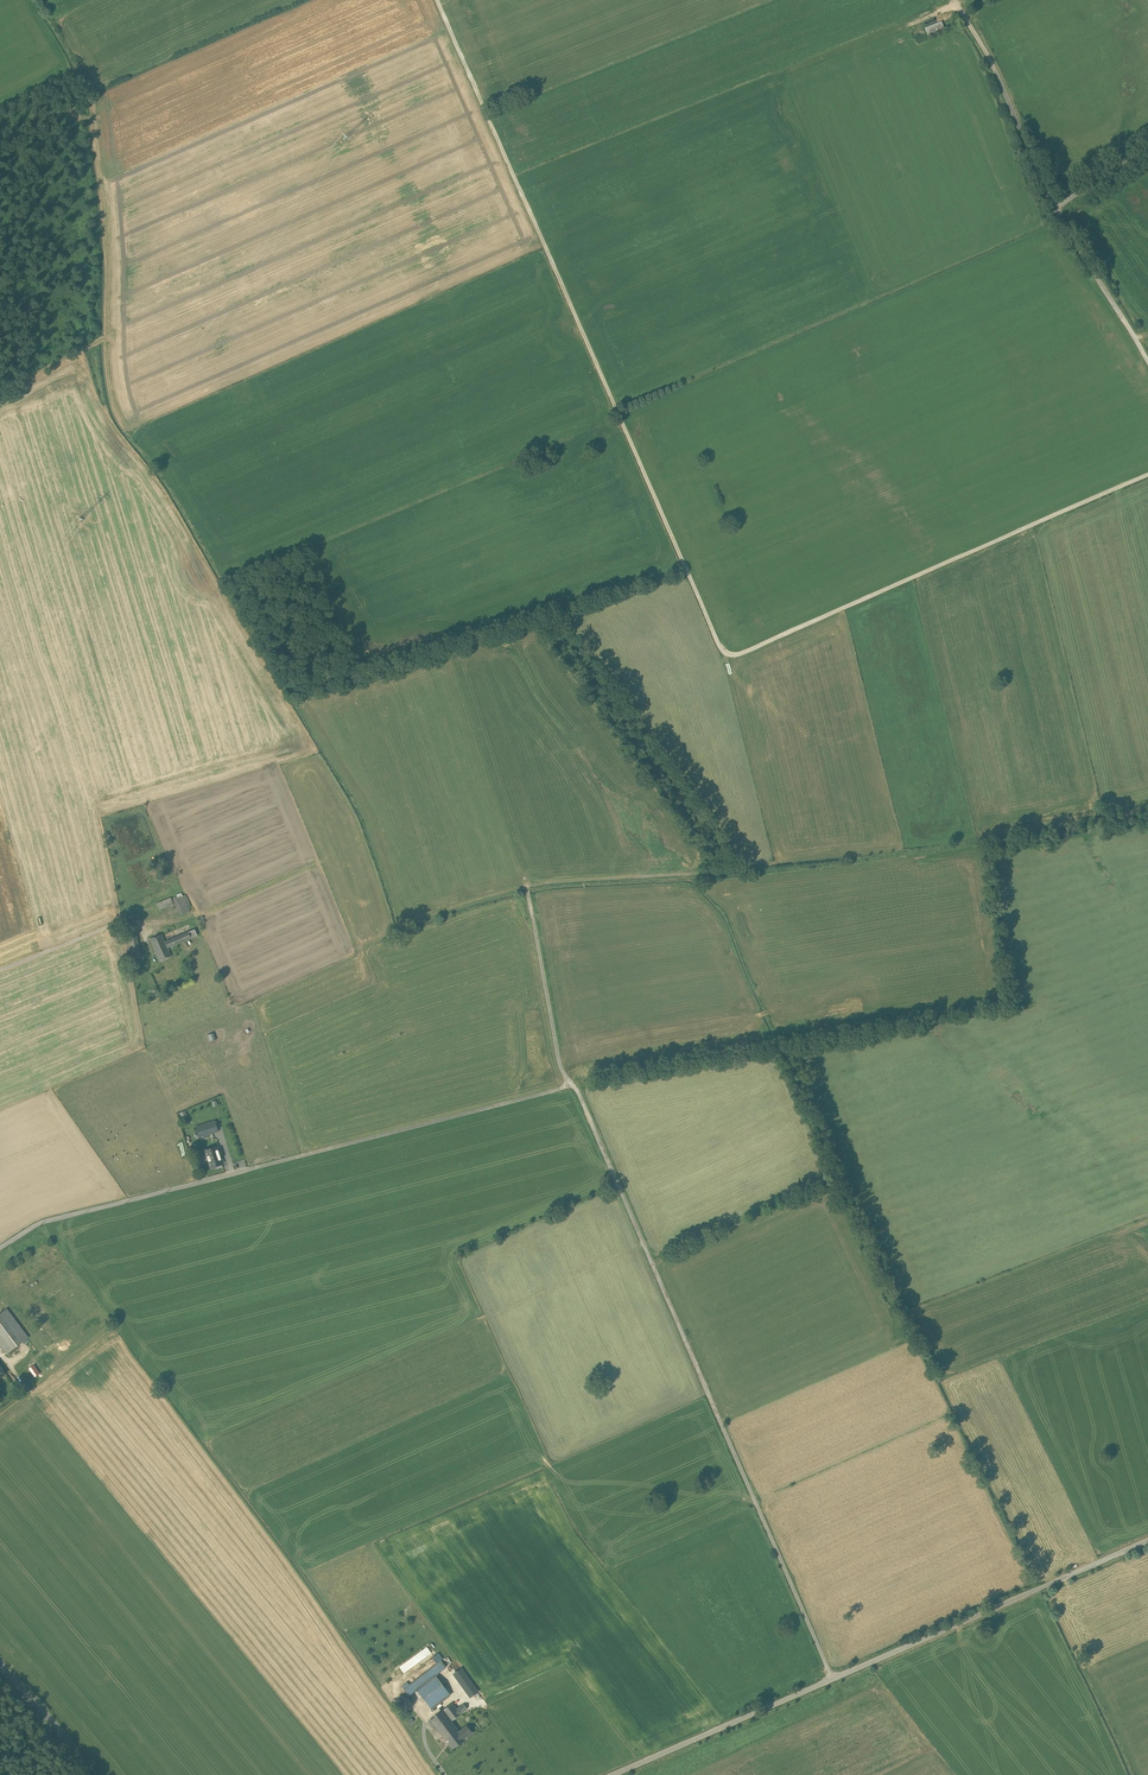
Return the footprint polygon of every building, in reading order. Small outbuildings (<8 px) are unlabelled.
[(941,21),(925,28),(929,37),(945,30),(941,21)] [(192,911),(186,896),(173,901),(180,916),(192,911)] [(171,899),(157,904),(160,910),(173,905),(171,899)] [(172,958),(168,949),(197,938),(194,930),(165,941),(163,935),(150,939),(159,963),(172,958)] [(142,960),(137,934),(129,935),(134,961),(142,960)] [(186,1110),(179,1111),(180,1119),(187,1118),(186,1110)] [(193,1126),(196,1137),(219,1131),(216,1120),(193,1126)] [(225,1164),(219,1146),(206,1150),(211,1168),(225,1164)] [(235,1162),(237,1169),(247,1166),(245,1159),(235,1162)] [(0,1315),(0,1343),(8,1355),(29,1340),(7,1310),(0,1315)] [(9,1375),(0,1364),(0,1382),(9,1375)] [(33,1377),(39,1374),(34,1364),(28,1366),(33,1377)] [(399,1666),(404,1672),(431,1652),(427,1646),(399,1666)] [(440,1661),(404,1689),(409,1695),(416,1690),(431,1709),(450,1695),(435,1676),(445,1668),(440,1661)] [(429,1720),(451,1749),(472,1733),(466,1725),(458,1731),(451,1721),(467,1709),(463,1704),(457,1709),(453,1703),(429,1720)]
